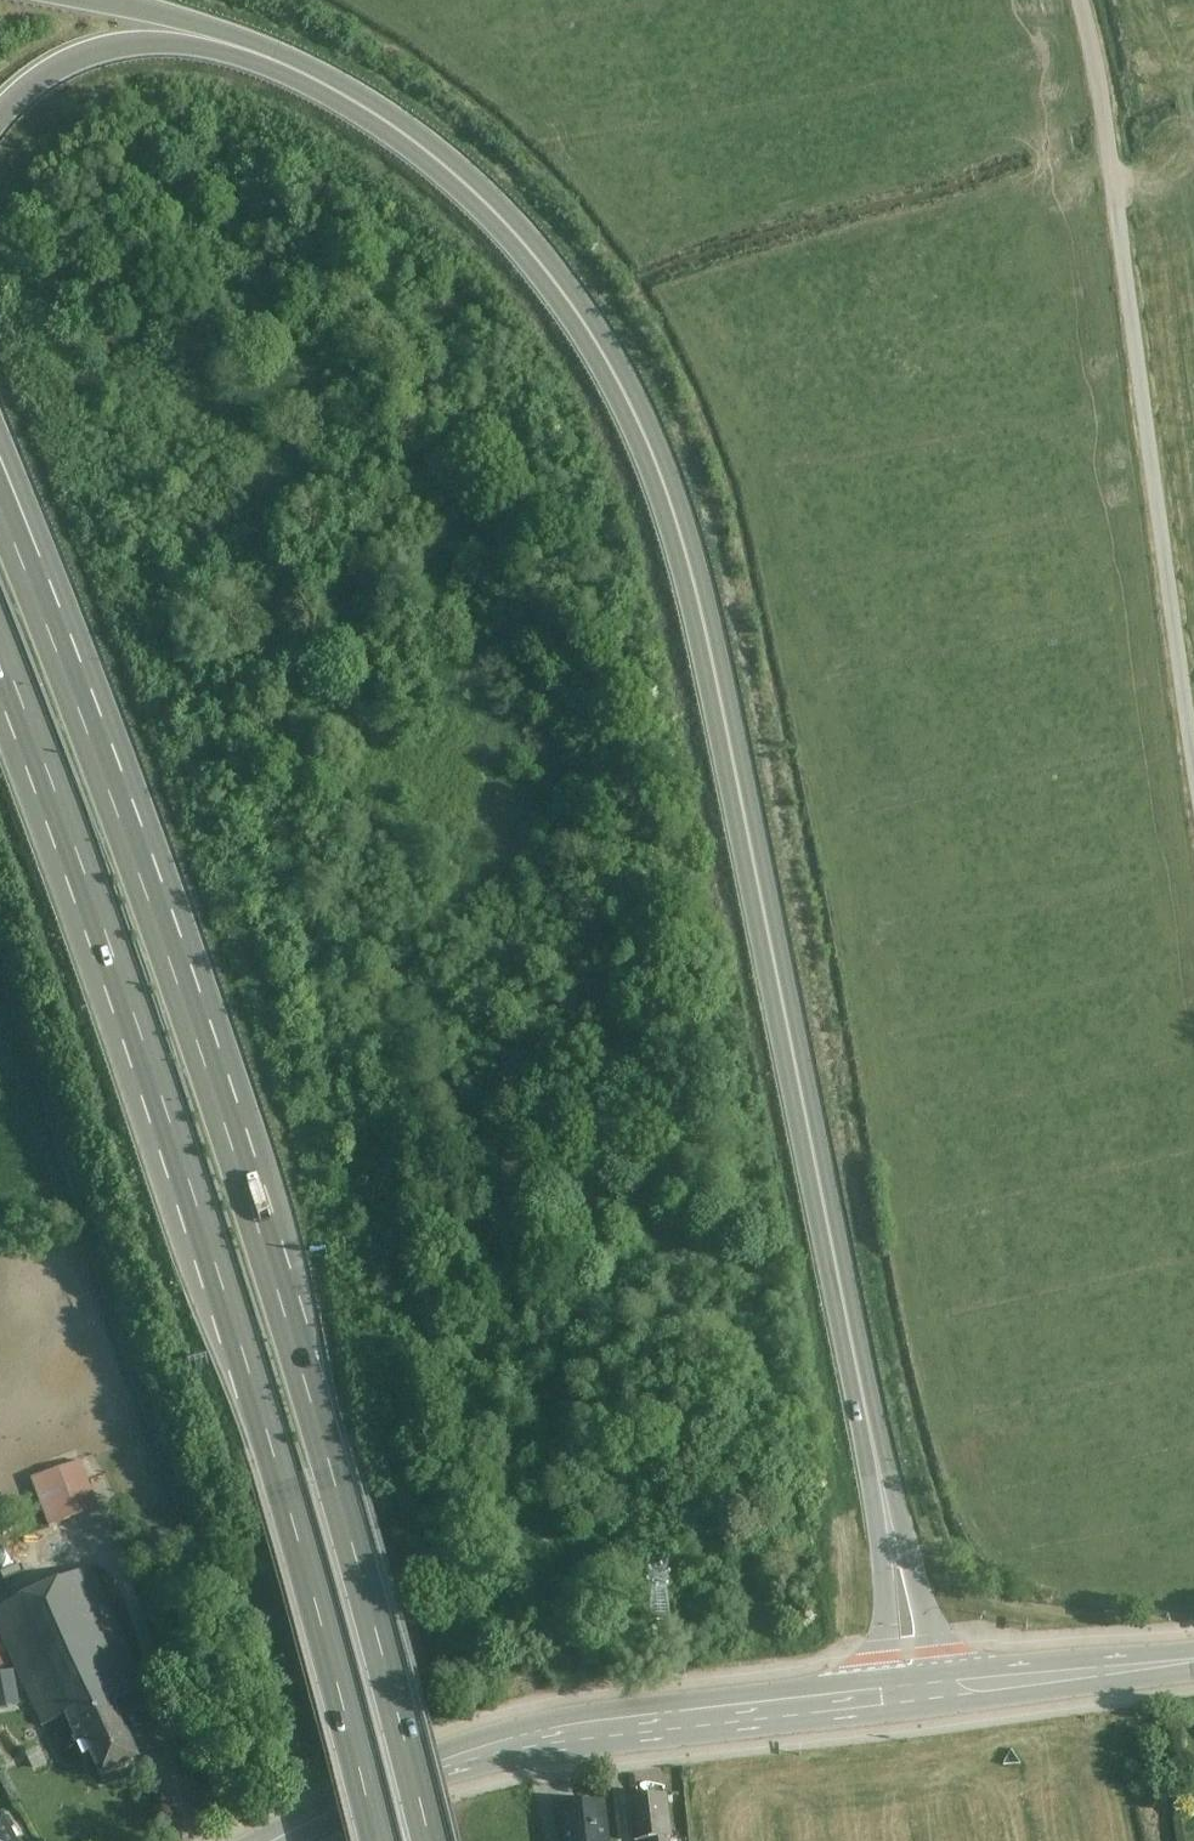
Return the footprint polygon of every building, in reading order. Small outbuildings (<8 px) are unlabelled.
[(51,1522),(101,1503),(84,1459),(34,1478),(51,1522)] [(94,1568),(0,1608),(0,1619),(49,1734),(78,1721),(107,1787),(148,1768),(120,1704),(148,1693),(94,1568)] [(673,1600),(630,1603),(631,1623),(675,1620),(673,1600)] [(24,1703),(16,1668),(0,1672),(0,1708),(24,1703)] [(669,1835),(665,1792),(632,1795),(636,1838),(669,1835)] [(604,1799),(557,1804),(561,1840),(609,1840),(604,1799)] [(0,1813),(0,1840),(21,1840),(5,1810),(0,1813)]
